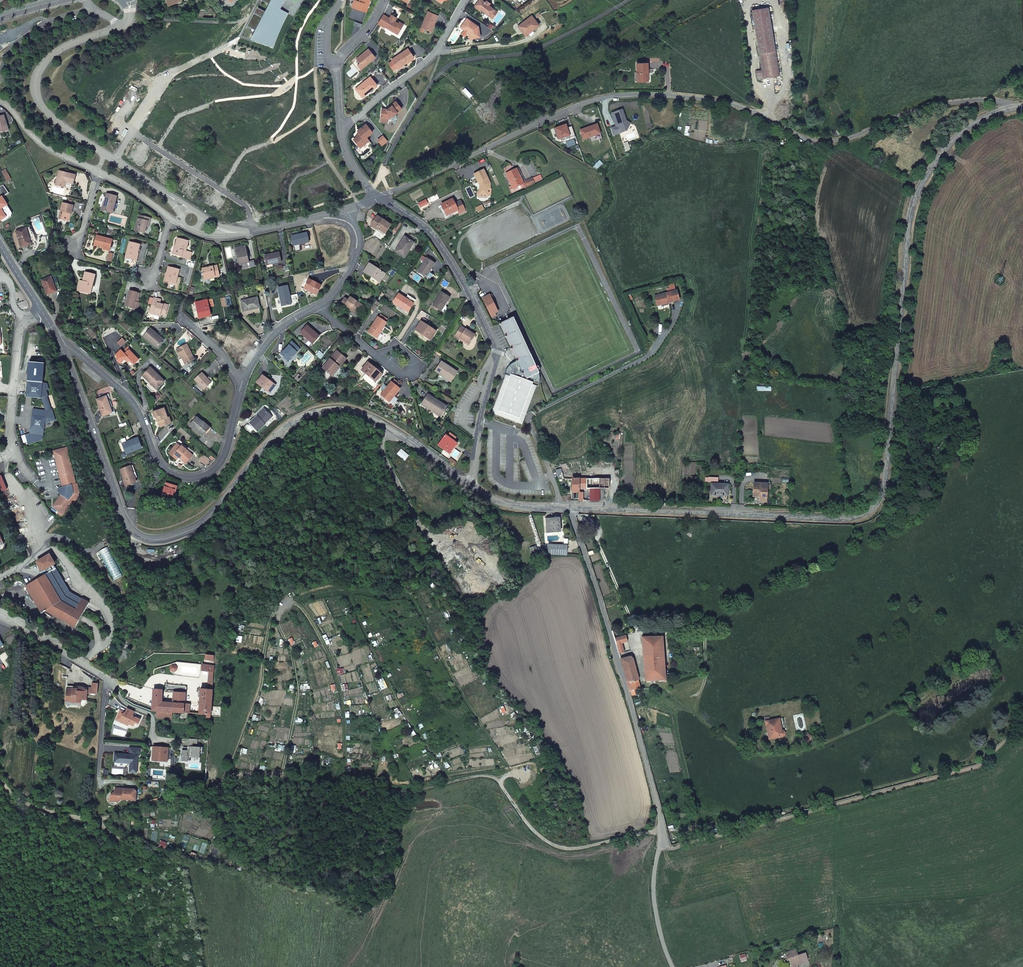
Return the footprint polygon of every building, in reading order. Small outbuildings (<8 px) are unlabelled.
[(270,5),(266,12),(257,7),(247,26),(256,31),(253,37),(256,39),(255,41),(273,47),(280,28),(288,13),(279,9),(281,4),(284,0),(262,0),(270,5)] [(352,7),(366,12),(370,0),(362,0),(361,1),(357,0),(354,0),(352,7)] [(474,7),(479,11),(480,9),(489,16),(494,10),(489,5),(490,4),(487,1),(485,3),(482,0),(479,0),(474,7)] [(759,53),(775,51),(768,8),(752,10),(759,53)] [(497,12),(494,10),(489,16),(492,19),(497,12)] [(438,16),(428,12),(421,27),(424,29),(431,32),(438,16)] [(383,15),(378,24),(384,28),(385,27),(397,34),(402,27),(397,25),(398,23),(395,21),(397,18),(391,15),(389,18),(383,15)] [(532,16),(518,26),(526,36),(539,25),(532,16)] [(466,20),(461,28),(465,30),(468,30),(469,39),(480,37),(478,27),(474,24),(471,25),(466,20)] [(375,57),(368,49),(356,59),(360,63),(357,65),(361,70),(375,57)] [(408,49),(392,60),(398,68),(398,69),(414,58),(408,49)] [(762,72),(756,73),(758,80),(779,76),(775,51),(759,53),(762,70),(762,72)] [(394,71),(398,68),(392,60),(388,63),(394,71)] [(648,72),(647,63),(636,63),(637,82),(646,81),(646,72),(648,72)] [(359,93),(362,98),(377,85),(370,77),(358,87),(355,89),(359,93)] [(381,118),(389,119),(402,109),(396,101),(391,105),(392,106),(387,110),(386,109),(382,109),(381,118)] [(623,109),(611,113),(615,126),(610,128),(613,136),(627,131),(631,123),(627,121),(623,109)] [(0,118),(0,134),(9,131),(4,117),(0,118)] [(357,137),(353,139),(360,148),(369,141),(366,137),(373,132),(366,124),(357,131),(359,134),(357,136),(357,137)] [(558,141),(570,136),(566,125),(554,129),(558,141)] [(583,140),(600,134),(597,125),(580,130),(583,140)] [(593,167),(597,171),(604,164),(599,160),(593,167)] [(519,168),(516,169),(506,174),(511,186),(513,189),(523,184),(523,183),(518,174),(521,173),(519,168)] [(2,171),(7,181),(11,179),(5,169),(2,171)] [(490,184),(484,170),(474,175),(478,183),(479,182),(480,185),(480,186),(479,193),(479,194),(487,194),(487,188),(489,189),(490,189),(490,184)] [(76,175),(60,171),(56,185),(65,187),(67,182),(74,184),(76,175)] [(525,188),(535,184),(532,178),(523,183),(523,184),(525,187),(524,187),(525,188)] [(512,193),(524,187),(525,187),(523,184),(513,189),(511,186),(509,187),(512,193)] [(117,196),(107,193),(103,211),(113,213),(117,196)] [(465,210),(460,201),(455,204),(453,199),(441,205),(447,216),(458,211),(459,213),(465,210)] [(74,206),(63,204),(60,219),(69,221),(71,214),(72,214),(74,206)] [(152,219),(140,216),(136,231),(146,233),(149,222),(151,223),(152,219)] [(390,224),(377,216),(370,226),(376,229),(377,228),(384,233),(390,224)] [(29,235),(26,227),(16,231),(21,247),(31,244),(28,236),(29,235)] [(150,241),(156,243),(159,235),(152,233),(150,241)] [(307,233),(291,236),(293,245),(309,242),(307,233)] [(113,240),(97,236),(94,245),(104,248),(104,250),(110,251),(113,240)] [(412,241),(405,236),(395,251),(404,257),(409,250),(408,248),(412,241)] [(189,241),(178,238),(174,253),(182,256),(181,257),(190,259),(192,252),(186,250),(189,241)] [(140,244),(130,242),(126,258),(136,260),(140,244)] [(245,246),(236,248),(240,265),(240,269),(248,267),(247,263),(249,263),(245,246)] [(279,252),(264,256),(266,265),(281,262),(279,252)] [(434,263),(427,258),(418,271),(426,277),(434,263)] [(384,273),(369,263),(363,272),(379,282),(384,273)] [(214,276),(214,277),(219,276),(217,266),(202,269),(204,278),(205,278),(214,276)] [(180,269),(169,267),(165,281),(176,284),(180,269)] [(90,284),(93,285),(96,276),(86,273),(83,282),(80,281),(78,291),(87,293),(90,284)] [(51,277),(51,276),(41,280),(47,295),(57,291),(56,290),(51,277)] [(51,277),(56,290),(60,289),(55,276),(51,277)] [(321,285),(308,279),(304,288),(316,294),(321,285)] [(280,297),(282,306),(291,304),(288,286),(278,288),(280,297)] [(677,289),(654,295),(657,306),(680,300),(677,289)] [(140,294),(130,292),(126,307),(138,310),(140,304),(137,303),(140,294)] [(449,297),(441,292),(433,305),(441,311),(449,297)] [(393,302),(408,311),(413,303),(415,300),(407,295),(405,298),(398,294),(393,302)] [(495,316),(494,313),(498,312),(489,295),(483,298),(491,315),(492,317),(495,316)] [(257,297),(241,301),(243,311),(259,308),(257,297)] [(362,305),(350,297),(348,300),(344,298),(340,304),(344,307),(345,305),(356,313),(362,305)] [(160,305),(160,304),(161,300),(154,299),(152,305),(150,314),(155,315),(155,314),(161,316),(161,315),(166,316),(169,306),(164,305),(163,306),(160,305)] [(207,300),(196,302),(199,318),(210,316),(207,300)] [(386,323),(378,317),(368,332),(376,337),(377,336),(379,333),(386,323)] [(530,354),(513,318),(499,324),(516,361),(516,362),(512,363),(509,366),(508,367),(507,368),(506,369),(505,371),(504,374),(505,375),(492,413),(522,424),(536,386),(538,386),(538,385),(539,381),(539,379),(539,377),(539,373),(530,354)] [(427,325),(421,322),(415,330),(430,340),(436,331),(427,325)] [(318,336),(307,326),(300,332),(312,343),(318,336)] [(474,335),(461,326),(454,336),(459,339),(460,338),(469,344),(474,335)] [(150,328),(143,336),(156,348),(162,341),(156,335),(157,334),(150,328)] [(286,349),(281,354),(288,361),(299,349),(291,342),(285,348),(286,349)] [(182,355),(186,364),(194,359),(186,344),(176,349),(179,356),(181,355),(182,355)] [(136,358),(132,354),(129,350),(126,352),(124,354),(121,350),(115,355),(118,359),(117,360),(117,361),(120,364),(125,359),(127,362),(129,359),(134,365),(138,361),(135,358),(136,358)] [(346,359),(337,351),(322,368),(331,375),(338,366),(339,367),(346,359)] [(457,371),(441,361),(435,371),(451,381),(457,371)] [(381,373),(368,362),(361,370),(375,381),(381,373)] [(159,379),(160,378),(151,368),(143,376),(157,390),(163,384),(159,379)] [(202,372),(194,379),(203,389),(210,383),(206,379),(207,378),(202,372)] [(262,375),(257,383),(270,393),(275,385),(262,375)] [(45,410),(32,408),(29,433),(24,434),(27,444),(42,440),(44,424),(55,421),(51,409),(50,409),(47,396),(48,395),(46,389),(48,389),(47,383),(27,381),(25,396),(41,398),(45,410)] [(400,389),(391,382),(381,394),(388,401),(393,395),(394,396),(400,389)] [(446,406),(428,394),(421,404),(432,411),(433,410),(441,415),(446,406)] [(106,396),(96,400),(102,416),(112,413),(106,396)] [(159,421),(161,427),(171,423),(169,417),(167,418),(164,408),(152,412),(154,417),(156,417),(158,422),(159,421)] [(257,416),(265,409),(263,408),(256,415),(257,416)] [(272,416),(265,409),(257,416),(250,423),(258,431),(265,424),(264,423),(272,416)] [(197,417),(190,425),(203,435),(209,428),(197,417)] [(130,427),(123,429),(126,436),(133,434),(130,427)] [(456,444),(444,435),(437,445),(449,454),(456,444)] [(138,438),(122,443),(125,452),(132,450),(132,451),(141,448),(138,438)] [(192,455),(185,449),(184,450),(180,447),(177,444),(169,453),(176,459),(178,457),(182,460),(183,459),(186,462),(192,455)] [(545,446),(548,454),(553,452),(550,444),(545,446)] [(54,451),(62,487),(58,488),(58,493),(61,495),(53,506),(63,514),(72,503),(73,503),(79,496),(78,494),(79,493),(77,483),(75,484),(66,448),(54,451)] [(130,466),(120,469),(126,485),(136,482),(130,466)] [(604,501),(612,501),(612,489),(609,489),(609,479),(585,479),(582,479),(581,479),(581,475),(576,475),(576,479),(579,479),(579,492),(578,492),(578,501),(583,501),(583,492),(582,492),(582,489),(590,489),(590,501),(599,501),(599,489),(604,489),(604,501)] [(176,487),(166,483),(162,497),(171,500),(174,490),(175,491),(176,487)] [(767,488),(767,484),(754,483),(753,496),(760,497),(760,502),(766,502),(767,488)] [(727,484),(711,484),(711,495),(727,496),(727,484)] [(546,520),(546,533),(560,532),(559,519),(546,520)] [(544,554),(566,556),(567,545),(548,544),(548,547),(542,547),(544,554)] [(536,546),(529,548),(533,558),(539,556),(536,546)] [(52,560),(49,555),(37,562),(42,571),(47,568),(49,572),(26,586),(41,613),(45,611),(75,627),(88,602),(82,598),(70,592),(56,568),(52,570),(50,566),(54,564),(52,560)] [(620,654),(627,652),(624,642),(628,641),(627,636),(616,639),(620,654)] [(666,679),(664,637),(643,638),(646,680),(666,679)] [(621,658),(631,691),(636,691),(635,683),(639,678),(634,659),(629,656),(621,658)] [(207,714),(210,715),(212,696),(213,672),(202,670),(202,672),(210,672),(208,690),(201,690),(199,714),(207,714)] [(92,688),(83,688),(82,692),(87,692),(87,693),(97,693),(98,683),(92,683),(92,688)] [(73,689),(67,689),(66,702),(66,704),(81,705),(83,705),(86,702),(87,693),(87,692),(82,692),(83,688),(73,687),(73,689)] [(153,689),(153,697),(162,698),(162,690),(153,689)] [(184,704),(185,704),(186,694),(174,692),(173,703),(184,704)] [(162,698),(153,697),(152,711),(157,711),(164,712),(172,712),(173,703),(161,702),(162,698)] [(172,712),(184,713),(184,704),(173,703),(172,712)] [(134,711),(133,711),(127,708),(125,713),(122,714),(119,713),(117,718),(121,720),(122,723),(128,726),(129,724),(132,725),(134,726),(135,722),(139,724),(140,720),(133,716),(132,716),(133,714),(134,711)] [(785,730),(783,729),(782,729),(780,718),(766,721),(769,738),(785,735),(786,735),(786,734),(786,733),(786,732),(786,731),(785,730)] [(197,739),(189,739),(188,746),(189,746),(189,750),(182,750),(182,760),(187,760),(187,755),(191,755),(191,756),(199,757),(200,746),(197,746),(197,739)] [(128,754),(114,753),(113,763),(129,764),(128,773),(138,774),(140,746),(128,746),(128,754)] [(153,747),(152,758),(167,759),(168,748),(153,747)] [(128,800),(128,789),(115,788),(115,791),(110,795),(116,802),(117,803),(121,800),(128,800)] [(128,789),(128,800),(136,800),(136,791),(135,790),(128,789)] [(790,966),(796,964),(796,965),(808,961),(804,952),(788,958),(790,966)]
